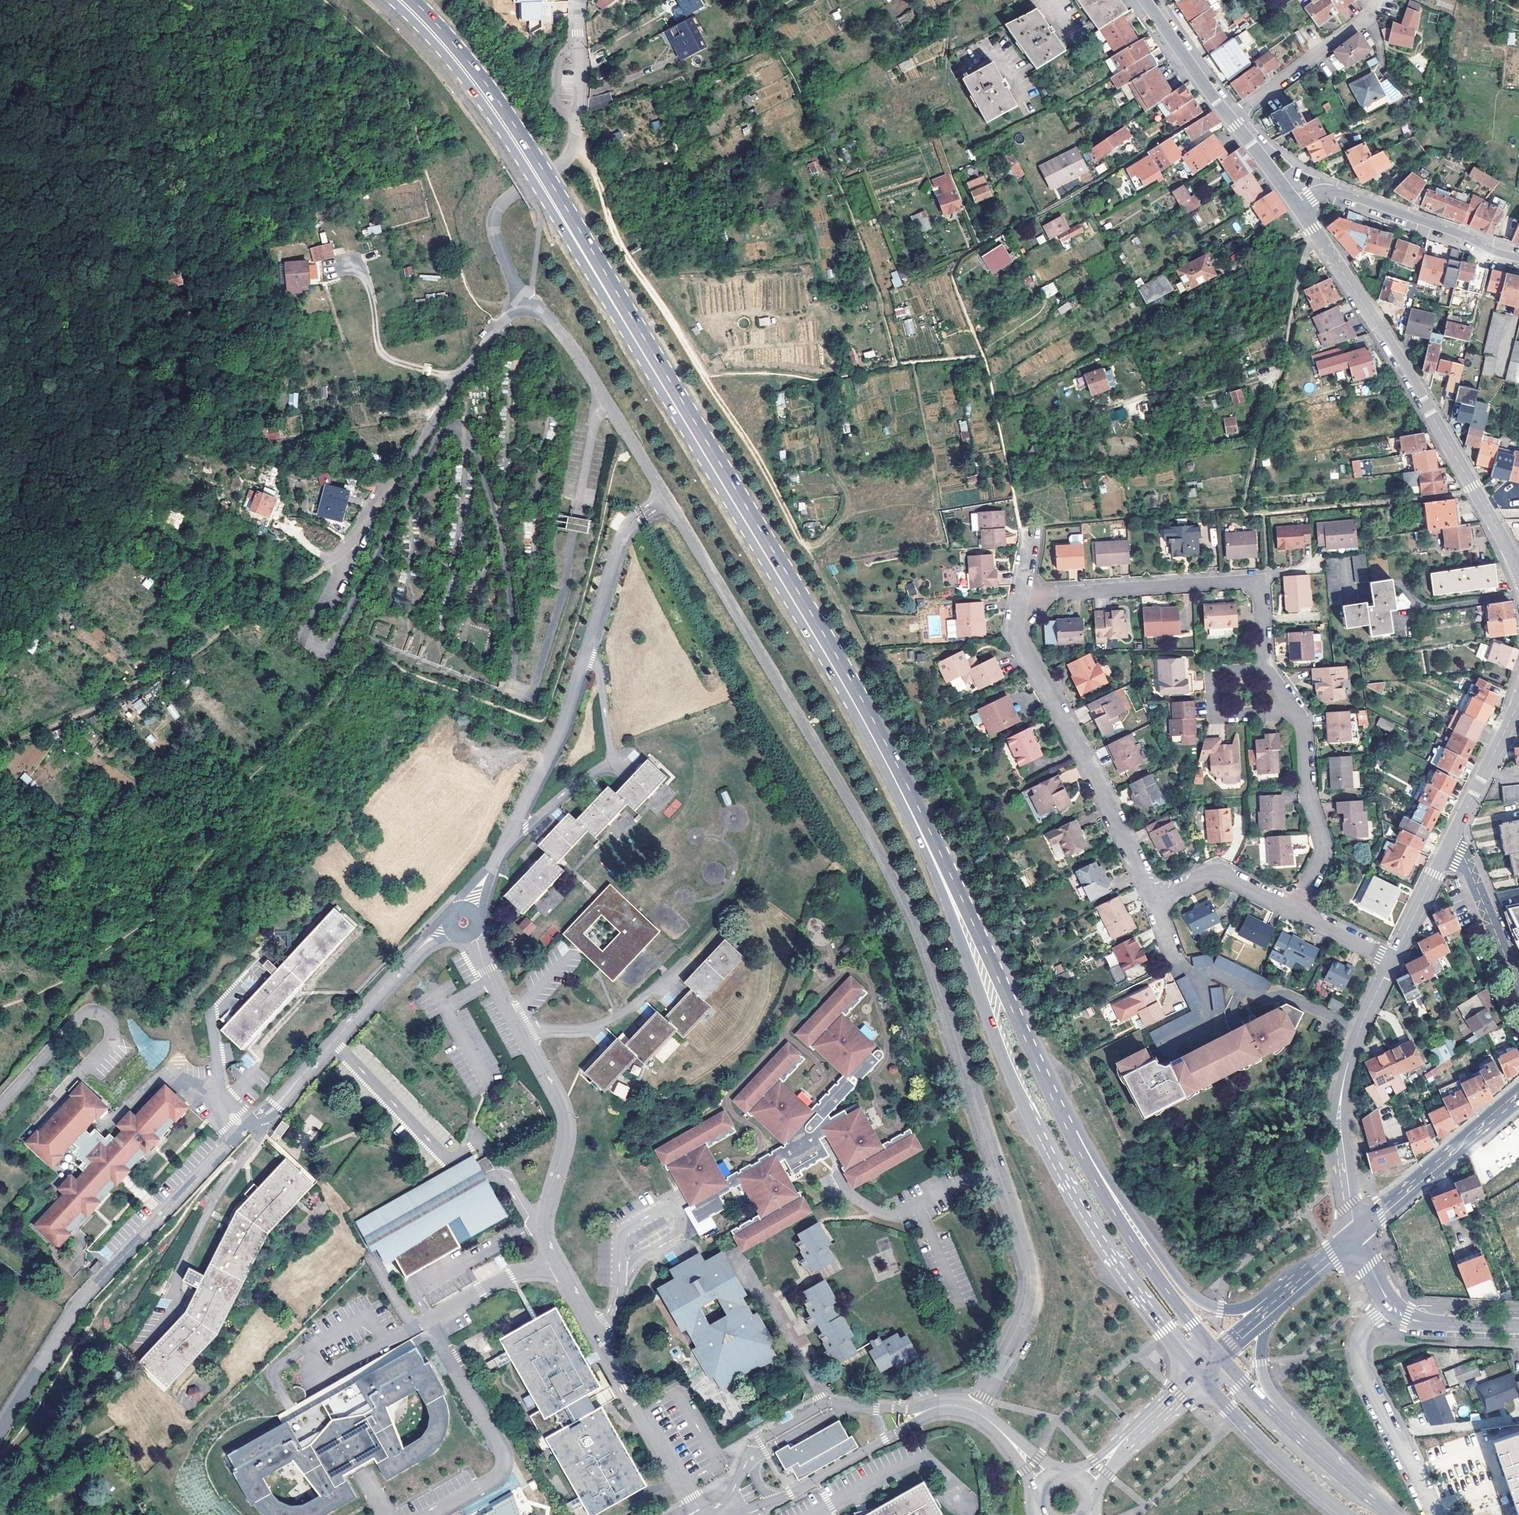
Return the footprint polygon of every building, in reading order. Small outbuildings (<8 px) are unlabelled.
[(547,26),(553,0),(511,0),(511,1),(522,4),(519,19),(527,21),(531,32),(547,26)] [(603,10),(617,0),(599,0),(596,6),(603,10)] [(666,2),(678,21),(687,16),(678,0),(669,0),(666,2)] [(702,6),(699,0),(678,0),(687,16),(702,6)] [(1098,32),(1101,30),(1122,16),(1128,12),(1119,0),(1076,0),(1098,32)] [(1176,3),(1179,6),(1191,23),(1211,9),(1212,8),(1206,0),(1181,0),(1176,3)] [(1304,10),(1317,27),(1337,13),(1329,0),(1310,0),(1313,4),(1304,10)] [(1337,13),(1354,0),(1329,0),(1337,13)] [(1409,0),(1400,25),(1415,29),(1416,29),(1422,6),(1409,0)] [(1036,72),(1066,52),(1037,9),(1031,13),(1006,25),(1036,72)] [(1211,54),(1228,42),(1213,18),(1216,17),(1211,9),(1191,23),(1193,26),(1211,54)] [(679,42),(677,43),(685,59),(710,46),(702,30),(699,25),(703,23),(698,13),(672,28),(679,42)] [(1139,42),(1122,16),(1101,30),(1117,55),(1139,42)] [(1400,25),(1393,23),(1391,31),(1387,30),(1382,30),(1381,32),(1382,35),(1383,38),(1389,40),(1389,44),(1411,49),(1415,29),(1400,25)] [(1292,33),(1287,25),(1281,28),(1287,39),(1293,35),(1292,33)] [(1292,33),(1293,35),(1298,44),(1309,38),(1303,27),(1292,33)] [(672,28),(669,29),(677,43),(679,42),(672,28)] [(1347,43),(1335,52),(1346,67),(1369,50),(1358,35),(1347,43)] [(1211,54),(1229,81),(1238,74),(1251,65),(1238,45),(1242,42),(1238,36),(1228,42),(1211,54)] [(1145,38),(1142,40),(1150,54),(1153,52),(1145,38)] [(1112,58),(1121,72),(1149,55),(1150,54),(1142,40),(1139,42),(1117,55),(1112,58)] [(1240,77),(1238,74),(1229,81),(1243,100),(1267,82),(1263,76),(1279,66),(1270,51),(1254,63),(1256,65),(1240,77)] [(1121,72),(1128,84),(1156,67),(1152,61),(1149,55),(1121,72)] [(1112,58),(1106,61),(1115,75),(1121,72),(1112,58)] [(1367,62),(1369,68),(1378,63),(1376,58),(1367,62)] [(901,71),(913,67),(911,60),(899,63),(901,71)] [(965,78),(962,79),(986,124),(1018,107),(994,62),(968,76),(966,73),(964,74),(965,78)] [(1251,65),(1238,74),(1240,77),(1256,65),(1254,63),(1251,65)] [(1332,74),(1326,63),(1322,66),(1328,76),(1332,74)] [(1128,84),(1129,85),(1130,84),(1146,112),(1152,107),(1158,103),(1172,94),(1164,80),(1156,67),(1128,84)] [(1121,72),(1115,75),(1123,88),(1129,85),(1128,84),(1121,72)] [(1384,95),(1373,74),(1351,85),(1362,106),(1384,95)] [(1158,103),(1167,117),(1192,99),(1188,93),(1184,86),(1172,94),(1158,103)] [(1130,87),(1124,90),(1128,99),(1134,96),(1130,87)] [(617,90),(607,93),(611,103),(620,100),(617,90)] [(595,109),(611,103),(607,93),(592,98),(595,109)] [(1192,99),(1167,117),(1172,123),(1178,120),(1182,126),(1202,113),(1195,103),(1192,99)] [(1158,103),(1152,107),(1161,121),(1164,119),(1167,117),(1158,103)] [(1277,125),(1283,136),(1293,131),(1305,125),(1301,118),(1293,103),(1262,119),(1268,129),(1277,125)] [(1328,103),(1323,106),(1326,113),(1332,110),(1328,103)] [(1192,141),(1220,122),(1212,112),(1186,128),(1148,153),(1150,156),(1159,171),(1176,160),(1186,154),(1184,151),(1180,154),(1176,148),(1191,138),(1192,141)] [(1305,125),(1312,121),(1309,114),(1301,118),(1305,125)] [(1301,149),(1306,147),(1325,138),(1316,119),(1312,121),(1305,125),(1293,131),(1301,149)] [(1178,120),(1172,123),(1176,129),(1182,126),(1178,120)] [(1114,148),(1130,137),(1123,127),(1107,138),(1114,148)] [(1213,135),(1194,148),(1186,154),(1176,160),(1186,175),(1192,171),(1194,174),(1217,158),(1219,161),(1220,162),(1227,157),(1224,153),(1225,153),(1213,135)] [(1325,138),(1306,147),(1316,160),(1340,149),(1331,135),(1325,138)] [(1093,148),(1090,150),(1096,160),(1114,148),(1107,138),(1093,148)] [(1354,165),(1371,157),(1364,142),(1347,150),(1354,165)] [(1184,151),(1186,154),(1194,148),(1191,143),(1182,149),(1184,151)] [(1232,180),(1235,184),(1250,174),(1257,169),(1243,152),(1240,148),(1227,157),(1220,162),(1232,180)] [(1046,169),(1052,166),(1078,153),(1076,149),(1043,165),(1046,169)] [(1371,157),(1354,165),(1364,182),(1390,167),(1381,152),(1371,157)] [(1015,153),(1005,156),(1012,179),(1022,176),(1015,153)] [(1052,166),(1061,183),(1087,170),(1078,153),(1052,166)] [(1159,171),(1150,156),(1127,171),(1132,178),(1139,174),(1146,185),(1156,178),(1161,175),(1159,171)] [(818,159),(807,164),(812,175),(822,170),(818,159)] [(1104,163),(1095,167),(1099,174),(1107,169),(1104,163)] [(1499,179),(1472,165),(1466,172),(1493,187),(1498,180),(1499,179)] [(1052,166),(1046,169),(1054,186),(1061,183),(1052,166)] [(1139,174),(1132,178),(1139,189),(1146,185),(1139,174)] [(1232,186),(1246,208),(1251,205),(1264,197),(1250,174),(1235,184),(1232,186)] [(1386,183),(1393,191),(1403,181),(1396,174),(1386,183)] [(1403,181),(1393,191),(1411,203),(1422,188),(1425,184),(1410,174),(1403,181)] [(984,177),(968,183),(976,202),(988,198),(990,202),(995,200),(984,177)] [(934,187),(936,192),(952,185),(950,180),(934,187)] [(1482,201),(1490,205),(1507,184),(1498,180),(1493,187),(1483,200),(1482,201)] [(1190,198),(1183,186),(1172,192),(1186,216),(1196,209),(1191,201),(1194,199),(1192,197),(1190,198)] [(1422,188),(1411,203),(1441,215),(1447,198),(1448,196),(1449,194),(1439,190),(1436,194),(1422,188)] [(1448,196),(1447,198),(1467,206),(1470,198),(1452,190),(1449,194),(1448,196)] [(1263,223),(1265,226),(1286,212),(1284,208),(1272,192),(1264,197),(1251,205),(1263,223)] [(1467,206),(1447,198),(1441,215),(1468,226),(1475,209),(1482,201),(1483,200),(1472,192),(1470,198),(1467,206)] [(939,203),(944,217),(953,213),(956,212),(963,209),(957,196),(939,203)] [(1468,226),(1491,236),(1502,212),(1504,214),(1506,211),(1503,209),(1501,212),(1490,205),(1482,201),(1475,209),(1468,226)] [(1198,227),(1219,218),(1214,204),(1192,213),(1198,227)] [(1345,222),(1337,220),(1326,228),(1338,241),(1351,225),(1353,225),(1357,215),(1349,212),(1345,222)] [(1352,255),(1354,258),(1361,249),(1367,228),(1360,226),(1363,217),(1357,215),(1353,225),(1351,225),(1338,241),(1352,255)] [(1053,239),(1062,234),(1069,230),(1062,217),(1045,226),(1053,239)] [(928,222),(920,224),(923,236),(932,234),(928,222)] [(1069,230),(1062,234),(1067,242),(1086,231),(1081,223),(1069,230)] [(363,236),(381,232),(380,225),(362,229),(363,236)] [(1390,234),(1367,228),(1361,249),(1354,258),(1350,263),(1358,274),(1365,251),(1384,256),(1390,234)] [(1423,256),(1425,251),(1409,245),(1410,243),(1407,243),(1407,244),(1398,242),(1392,261),(1411,268),(1413,264),(1421,266),(1423,256)] [(331,243),(310,248),(314,263),(335,257),(331,243)] [(992,274),(1013,261),(1009,256),(1003,245),(982,257),(992,274)] [(1212,248),(1207,251),(1213,261),(1219,257),(1212,248)] [(1018,250),(1009,256),(1013,261),(1021,256),(1018,250)] [(1448,262),(1443,281),(1450,284),(1447,296),(1440,294),(1439,299),(1451,303),(1457,279),(1461,263),(1454,260),(1456,252),(1450,251),(1448,262)] [(1215,275),(1205,256),(1178,271),(1188,290),(1215,275)] [(1418,279),(1442,285),(1443,281),(1448,262),(1423,256),(1421,266),(1418,279)] [(287,263),(290,293),(302,292),(302,284),(311,283),(309,261),(287,263)] [(1478,267),(1461,263),(1457,279),(1474,283),(1478,267)] [(406,277),(414,274),(411,266),(403,268),(406,277)] [(165,271),(168,285),(180,283),(180,282),(183,282),(182,278),(179,279),(177,268),(165,271)] [(895,288),(903,285),(897,270),(889,273),(895,288)] [(1329,280),(1322,270),(1315,275),(1320,283),(1329,280)] [(159,272),(161,279),(162,287),(168,285),(165,271),(159,272)] [(1483,290),(1502,295),(1506,275),(1502,274),(1492,271),(1490,280),(1486,279),(1483,290)] [(146,275),(147,282),(161,279),(159,272),(146,275)] [(1162,274),(1135,290),(1144,303),(1170,287),(1162,274)] [(1506,275),(1502,295),(1500,303),(1513,306),(1511,314),(1518,316),(1518,278),(1506,275)] [(1338,300),(1329,280),(1320,283),(1305,290),(1314,311),(1338,300)] [(1416,285),(1405,282),(1405,285),(1387,281),(1382,299),(1392,302),(1393,300),(1400,302),(1402,295),(1413,298),(1416,285)] [(1045,297),(1058,293),(1054,282),(1041,287),(1045,297)] [(1439,299),(1438,306),(1450,308),(1451,303),(1439,299)] [(1060,313),(1072,309),(1069,303),(1057,307),(1060,313)] [(908,306),(895,309),(896,317),(910,314),(908,306)] [(1336,306),(1313,317),(1320,333),(1318,334),(1324,348),(1353,339),(1347,324),(1346,323),(1343,324),(1336,306)] [(1410,310),(1405,333),(1430,339),(1431,333),(1435,316),(1410,310)] [(1496,358),(1507,315),(1495,312),(1484,356),(1486,356),(1496,358)] [(1459,323),(1460,317),(1449,314),(1446,324),(1472,331),(1473,327),(1459,323)] [(758,317),(759,326),(770,325),(769,317),(758,317)] [(913,318),(903,320),(906,335),(916,333),(913,318)] [(1444,336),(1470,342),(1472,331),(1446,324),(1444,336)] [(1430,339),(1423,370),(1425,371),(1435,373),(1441,347),(1444,336),(1431,333),(1430,339)] [(1368,334),(1355,338),(1358,348),(1374,344),(1368,334)] [(1451,376),(1450,381),(1445,399),(1454,401),(1462,370),(1466,356),(1470,342),(1444,336),(1441,347),(1461,352),(1458,365),(1441,361),(1438,373),(1448,375),(1451,376)] [(1516,341),(1506,380),(1518,383),(1518,382),(1518,342),(1516,341)] [(1349,367),(1354,381),(1376,375),(1368,348),(1344,355),(1343,349),(1311,357),(1313,364),(1317,363),(1320,375),(1349,367)] [(863,352),(865,359),(875,356),(874,349),(863,352)] [(1496,358),(1486,356),(1482,375),(1493,377),(1498,359),(1496,358)] [(1102,369),(1086,375),(1092,393),(1108,387),(1102,369)] [(1110,371),(1105,373),(1111,387),(1116,385),(1110,371)] [(1230,392),(1234,405),(1244,402),(1240,389),(1230,392)] [(288,406),(297,406),(297,393),(288,393),(288,406)] [(1475,402),(1477,394),(1471,393),(1468,405),(1474,407),(1475,402)] [(1469,425),(1484,429),(1490,406),(1475,402),(1474,407),(1470,422),(1469,425)] [(1470,422),(1474,407),(1468,405),(1460,403),(1457,419),(1458,419),(1461,420),(1470,422)] [(1112,422),(1128,416),(1125,408),(1109,413),(1112,422)] [(1108,412),(1099,414),(1102,422),(1110,419),(1108,412)] [(1234,418),(1223,419),(1226,434),(1236,432),(1234,418)] [(1484,429),(1469,425),(1465,444),(1473,446),(1473,449),(1476,450),(1477,447),(1480,447),(1483,436),(1484,429)] [(1401,455),(1414,453),(1426,451),(1424,444),(1427,444),(1427,440),(1424,440),(1423,433),(1402,436),(1403,448),(1400,449),(1401,455)] [(1480,447),(1476,464),(1492,469),(1496,453),(1497,449),(1498,446),(1485,443),(1486,437),(1483,436),(1480,447)] [(1496,453),(1513,458),(1514,453),(1497,449),(1496,453)] [(1416,471),(1436,469),(1433,450),(1426,451),(1414,453),(1416,471)] [(1513,458),(1507,480),(1518,483),(1518,453),(1515,452),(1514,453),(1513,458)] [(1496,453),(1492,469),(1491,475),(1507,480),(1513,458),(1496,453)] [(1361,477),(1359,461),(1352,462),(1354,478),(1361,477)] [(1422,495),(1446,493),(1445,483),(1447,483),(1447,479),(1445,479),(1443,469),(1436,469),(1416,471),(1405,472),(1406,485),(1421,484),(1422,495)] [(321,484),(329,482),(327,473),(318,475),(321,484)] [(361,479),(359,487),(371,492),(374,483),(361,479)] [(325,484),(315,512),(337,519),(347,492),(325,484)] [(248,488),(241,507),(246,508),(252,490),(248,488)] [(252,490),(246,508),(263,514),(269,496),(252,490)] [(1154,494),(1147,495),(1149,508),(1156,507),(1154,494)] [(1429,530),(1430,530),(1460,526),(1458,513),(1456,499),(1426,502),(1428,520),(1429,530)] [(1005,547),(1004,531),(1001,531),(999,513),(977,515),(978,532),(981,532),(982,548),(1005,547)] [(1351,520),(1317,523),(1318,541),(1326,540),(1326,544),(1353,542),(1351,520)] [(1182,555),(1188,554),(1198,553),(1197,539),(1200,539),(1198,525),(1163,529),(1164,541),(1169,541),(1170,543),(1171,543),(1172,558),(1182,557),(1182,555)] [(1286,546),(1292,546),(1302,545),(1303,542),(1311,542),(1309,525),(1277,527),(1278,549),(1286,549),(1286,546)] [(1430,530),(1431,533),(1444,532),(1447,552),(1472,549),(1468,525),(1460,526),(1430,530)] [(1224,533),(1225,554),(1239,553),(1240,557),(1255,556),(1253,531),(1224,533)] [(1085,567),(1083,534),(1073,535),(1070,538),(1071,545),(1057,546),(1058,569),(1085,567)] [(1129,562),(1128,541),(1094,544),(1096,563),(1109,562),(1110,564),(1129,562)] [(911,563),(918,560),(920,559),(917,551),(908,555),(911,563)] [(1370,581),(1366,553),(1354,555),(1357,582),(1370,581)] [(990,569),(989,555),(962,559),(963,572),(964,582),(966,582),(968,590),(994,588),(993,571),(993,568),(990,569)] [(1342,604),(1338,556),(1325,558),(1330,606),(1342,604)] [(1431,574),(1434,596),(1448,594),(1482,590),(1483,593),(1499,591),(1495,564),(1431,574)] [(1290,611),(1299,610),(1299,606),(1313,605),(1311,589),(1310,589),(1309,574),(1284,576),(1287,608),(1290,611)] [(1392,579),(1370,583),(1373,606),(1367,607),(1367,603),(1343,606),(1345,617),(1342,618),(1343,625),(1346,625),(1346,628),(1369,625),(1371,637),(1395,633),(1392,611),(1394,610),(1393,603),(1396,603),(1392,579)] [(909,595),(917,593),(913,582),(905,585),(909,595)] [(1393,603),(1394,610),(1411,608),(1408,604),(1401,593),(1397,596),(1399,602),(1396,603),(1393,603)] [(1487,605),(1490,622),(1512,619),(1510,602),(1487,605)] [(1203,605),(1204,629),(1236,627),(1235,604),(1203,605)] [(1159,607),(1142,608),(1143,635),(1154,634),(1154,636),(1178,634),(1177,607),(1160,608),(1159,607)] [(955,643),(980,641),(980,625),(982,625),(982,608),(956,610),(956,626),(954,626),(954,627),(955,643)] [(1106,611),(1094,612),(1097,642),(1107,642),(1107,636),(1116,635),(1116,638),(1128,637),(1126,622),(1123,622),(1122,611),(1112,612),(1113,613),(1109,613),(1106,613),(1106,611)] [(1067,619),(1056,620),(1056,621),(1050,622),(1050,624),(1051,627),(1046,628),(1047,643),(1058,643),(1058,644),(1082,642),(1080,619),(1067,619)] [(1489,622),(1491,638),(1515,634),(1514,632),(1512,619),(1490,622),(1489,622)] [(946,644),(955,643),(954,627),(945,627),(946,644)] [(1289,633),(1291,662),(1313,661),(1312,632),(1289,633)] [(33,647),(41,653),(45,648),(37,642),(33,647)] [(1484,659),(1488,645),(1480,642),(1476,656),(1484,659)] [(1490,656),(1488,662),(1510,670),(1516,655),(1517,651),(1495,644),(1491,646),(1488,655),(1490,656)] [(961,678),(971,681),(976,679),(980,687),(1004,675),(994,657),(979,665),(978,661),(973,659),(969,658),(965,660),(960,651),(936,663),(946,682),(959,674),(961,678)] [(917,661),(927,660),(927,653),(916,654),(917,661)] [(1087,654),(1066,665),(1072,677),(1074,680),(1076,685),(1074,687),(1079,696),(1102,685),(1098,676),(1100,675),(1101,671),(1098,666),(1094,665),(1093,665),(1087,654)] [(1160,695),(1187,694),(1186,681),(1184,681),(1182,660),(1158,661),(1160,695)] [(1186,681),(1187,694),(1192,693),(1191,676),(1188,676),(1187,660),(1182,660),(1184,681),(1186,681)] [(1314,683),(1316,684),(1319,684),(1319,688),(1317,688),(1317,695),(1323,701),(1333,700),(1333,698),(1339,697),(1343,697),(1342,679),(1346,678),(1345,666),(1313,668),(1314,683)] [(1098,676),(1102,685),(1107,683),(1101,671),(1100,675),(1098,676)] [(975,689),(980,687),(976,679),(971,681),(975,689)] [(1490,685),(1479,679),(1475,687),(1479,689),(1474,698),(1492,707),(1497,697),(1487,692),(1490,685)] [(1383,682),(1363,684),(1363,686),(1381,695),(1383,682)] [(1479,689),(1475,687),(1471,684),(1467,694),(1473,697),(1474,698),(1479,689)] [(1109,694),(1085,706),(1088,712),(1093,709),(1095,713),(1097,717),(1092,720),(1100,736),(1113,730),(1110,725),(1119,721),(1117,716),(1126,712),(1118,697),(1112,700),(1109,694)] [(1462,702),(1468,706),(1473,697),(1467,694),(1462,702)] [(1468,706),(1464,714),(1483,724),(1492,707),(1474,698),(1473,697),(1468,706)] [(1016,723),(1004,698),(976,712),(988,736),(1016,723)] [(142,699),(132,703),(137,713),(147,709),(142,699)] [(1170,737),(1190,735),(1189,719),(1193,719),(1192,702),(1168,703),(1170,737)] [(172,704),(166,708),(174,720),(180,716),(172,704)] [(1347,710),(1325,711),(1326,727),(1329,727),(1330,740),(1349,739),(1347,710)] [(1367,719),(1367,710),(1358,710),(1358,719),(1367,719)] [(1457,710),(1448,728),(1453,731),(1462,713),(1457,710)] [(148,725),(157,719),(153,713),(144,720),(148,725)] [(1453,731),(1475,742),(1482,727),(1483,724),(1464,714),(1462,713),(1453,731)] [(1380,717),(1376,725),(1391,732),(1395,724),(1380,717)] [(1452,736),(1445,750),(1465,760),(1475,742),(1453,731),(1448,728),(1446,732),(1452,736)] [(1031,743),(1024,731),(1004,741),(1018,767),(1040,755),(1033,742),(1031,743)] [(1116,757),(1123,770),(1141,761),(1133,743),(1135,742),(1130,733),(1106,745),(1111,754),(1114,753),(1116,757)] [(1260,742),(1255,742),(1256,750),(1257,765),(1257,772),(1267,771),(1267,774),(1277,773),(1275,751),(1278,751),(1277,735),(1265,735),(1266,744),(1264,744),(1263,744),(1260,742)] [(1220,740),(1203,741),(1198,761),(1210,760),(1211,772),(1216,778),(1222,777),(1223,784),(1237,784),(1237,778),(1235,776),(1235,773),(1238,772),(1236,746),(1227,747),(1226,748),(1225,748),(1220,749),(1220,740)] [(1371,743),(1373,755),(1377,758),(1382,749),(1371,743)] [(1430,763),(1436,767),(1445,750),(1439,747),(1430,763)] [(1257,765),(1256,750),(1248,751),(1249,766),(1257,765)] [(1436,767),(1457,777),(1465,760),(1445,750),(1436,767)] [(1114,753),(1111,754),(1120,772),(1123,770),(1116,757),(1114,753)] [(1373,755),(1374,763),(1384,768),(1387,763),(1377,758),(1373,755)] [(1350,756),(1328,757),(1330,791),(1352,790),(1351,773),(1350,756)] [(504,896),(524,915),(564,871),(557,864),(588,831),(596,838),(627,805),(635,811),(668,777),(647,759),(624,783),(615,792),(608,786),(598,797),(576,820),(569,812),(545,838),(537,846),(545,853),(533,865),(504,896)] [(1059,774),(1063,784),(1080,777),(1076,767),(1059,774)] [(1193,783),(1201,785),(1205,769),(1197,767),(1193,783)] [(1428,784),(1430,785),(1437,772),(1431,769),(1424,782),(1428,784)] [(1351,773),(1352,790),(1363,789),(1363,785),(1359,785),(1358,772),(1351,773)] [(1437,772),(1430,785),(1448,795),(1452,786),(1454,787),(1456,784),(1454,783),(1455,781),(1437,772)] [(24,773),(19,779),(28,785),(32,779),(24,773)] [(1149,774),(1130,784),(1133,790),(1131,795),(1133,799),(1136,798),(1140,805),(1147,808),(1152,805),(1150,801),(1156,798),(1158,792),(1149,774)] [(1059,791),(1063,789),(1056,776),(1030,788),(1034,795),(1036,799),(1043,814),(1055,807),(1057,811),(1065,807),(1062,802),(1064,801),(1060,794),(1059,791)] [(1421,803),(1439,812),(1448,795),(1430,785),(1428,784),(1423,795),(1418,792),(1414,799),(1421,803)] [(1504,803),(1518,801),(1518,787),(1505,788),(1504,787),(1503,787),(1504,803)] [(1070,804),(1063,789),(1059,791),(1060,794),(1064,801),(1062,802),(1065,807),(1070,804)] [(725,806),(732,804),(727,790),(720,792),(725,806)] [(1038,816),(1043,814),(1036,799),(1034,795),(1029,797),(1038,816)] [(1259,829),(1280,828),(1279,811),(1283,811),(1282,796),(1259,797),(1260,812),(1258,812),(1259,829)] [(662,812),(669,818),(682,804),(676,798),(662,812)] [(1405,817),(1411,821),(1421,803),(1414,799),(1405,817)] [(1361,801),(1336,802),(1338,813),(1344,813),(1345,822),(1343,822),(1344,833),(1345,834),(1355,838),(1368,836),(1365,812),(1362,812),(1361,801)] [(1421,803),(1411,821),(1429,830),(1430,830),(1439,812),(1421,803)] [(1228,810),(1206,812),(1209,839),(1231,837),(1228,810)] [(1173,830),(1170,824),(1173,822),(1169,816),(1144,828),(1155,848),(1159,846),(1160,850),(1164,856),(1185,845),(1176,829),(1173,830)] [(1402,831),(1424,841),(1429,830),(1411,821),(1405,817),(1399,829),(1402,831)] [(1518,822),(1518,820),(1502,823),(1502,825),(1503,833),(1499,834),(1503,856),(1508,855),(1510,866),(1514,865),(1516,876),(1517,877),(1518,876),(1518,822)] [(1074,821),(1044,834),(1050,845),(1056,841),(1064,857),(1086,847),(1078,832),(1079,831),(1074,821)] [(1173,822),(1170,824),(1173,830),(1176,829),(1178,827),(1179,826),(1176,821),(1175,821),(1173,822)] [(1390,839),(1396,828),(1382,821),(1383,836),(1390,839)] [(1396,842),(1397,842),(1418,851),(1424,841),(1402,831),(1396,842)] [(1289,849),(1291,849),(1290,836),(1268,837),(1271,866),(1290,865),(1289,849)] [(1392,844),(1384,860),(1381,865),(1399,874),(1403,876),(1405,876),(1406,876),(1407,875),(1408,874),(1409,871),(1418,851),(1397,842),(1395,846),(1392,844)] [(1384,860),(1392,844),(1388,843),(1384,850),(1385,851),(1382,858),(1384,860)] [(1090,902),(1109,892),(1107,887),(1108,882),(1109,879),(1107,879),(1101,879),(1099,874),(1103,872),(1100,866),(1096,869),(1093,863),(1080,869),(1082,871),(1076,874),(1090,902)] [(1379,880),(1377,879),(1368,896),(1367,895),(1362,904),(1375,911),(1384,915),(1391,902),(1395,904),(1401,891),(1389,884),(1391,879),(1382,874),(1379,880)] [(1368,896),(1377,879),(1373,877),(1357,906),(1373,914),(1375,911),(1362,904),(1367,895),(1368,896)] [(602,971),(612,980),(659,931),(609,885),(563,934),(579,949),(602,971)] [(552,909),(563,898),(555,889),(543,901),(552,909)] [(1118,896),(1096,907),(1111,938),(1133,928),(1127,915),(1126,913),(1118,896)] [(1507,906),(1517,929),(1518,933),(1518,901),(1507,906)] [(1391,902),(1384,915),(1388,917),(1395,904),(1391,902)] [(1209,903),(1201,907),(1201,913),(1195,916),(1194,913),(1185,918),(1194,936),(1219,922),(1209,903)] [(242,1049),(356,927),(335,907),(222,1030),(242,1049)] [(1433,916),(1441,934),(1442,936),(1460,928),(1451,908),(1433,916)] [(1127,915),(1133,928),(1136,926),(1129,912),(1126,913),(1127,915)] [(1248,915),(1240,930),(1257,938),(1255,942),(1265,948),(1275,929),(1248,915)] [(528,936),(537,927),(526,916),(517,925),(528,936)] [(550,926),(541,942),(548,946),(556,930),(550,926)] [(1238,934),(1255,942),(1257,938),(1240,930),(1238,934)] [(1318,950),(1309,945),(1308,947),(1306,946),(1297,941),(1281,933),(1274,947),(1290,955),(1288,960),(1285,965),(1297,972),(1302,964),(1309,967),(1318,950)] [(1425,958),(1427,963),(1450,952),(1442,936),(1441,934),(1418,945),(1425,958)] [(1133,936),(1111,947),(1119,962),(1108,967),(1116,984),(1125,980),(1127,975),(1124,970),(1147,958),(1142,949),(1140,949),(1139,948),(1133,936)] [(1308,947),(1309,945),(1310,943),(1299,938),(1297,941),(1306,946),(1308,947)] [(691,989),(705,1001),(745,957),(725,939),(685,983),(688,986),(691,989)] [(1274,980),(1215,951),(1209,954),(1215,966),(1267,992),(1274,980)] [(1269,957),(1285,965),(1288,960),(1272,952),(1269,957)] [(1196,974),(1215,966),(1209,954),(1190,963),(1196,974)] [(1410,976),(1415,985),(1433,976),(1427,963),(1425,958),(1406,967),(1410,976)] [(1347,963),(1345,966),(1340,963),(1338,966),(1336,965),(1332,963),(1324,978),(1344,988),(1355,967),(1347,963)] [(1186,975),(1174,981),(1189,1011),(1201,1005),(1186,975)] [(1397,982),(1406,1000),(1419,994),(1415,985),(1410,976),(1397,982)] [(876,1049),(846,1021),(869,996),(853,981),(798,1038),(815,1053),(818,1050),(846,1077),(812,1114),(783,1087),(807,1062),(790,1047),(736,1104),(753,1119),(754,1118),(786,1145),(788,1144),(789,1146),(726,1182),(708,1152),(738,1135),(727,1116),(658,1154),(669,1174),(673,1172),(694,1208),(699,1205),(700,1209),(692,1213),(700,1227),(730,1210),(723,1199),(745,1186),(763,1217),(733,1234),(745,1253),(812,1214),(801,1195),(798,1197),(780,1166),(787,1162),(796,1179),(831,1159),(822,1142),(830,1138),(847,1169),(844,1171),(855,1190),(923,1152),(912,1132),(882,1149),(862,1112),(850,1119),(847,1113),(833,1121),(831,1118),(884,1061),(885,1058),(884,1056),(883,1054),(882,1053),(880,1053),(878,1054),(877,1054),(872,1060),(869,1057),(876,1049)] [(1154,1003),(1157,1002),(1150,987),(1147,988),(1154,1003)] [(1225,1010),(1222,987),(1211,989),(1214,1012),(1225,1010)] [(1164,1017),(1157,1002),(1154,1003),(1147,988),(1115,1003),(1123,1019),(1141,1010),(1148,1025),(1164,1017)] [(712,1008),(691,989),(671,1010),(664,1018),(677,1030),(684,1037),(712,1008)] [(1477,995),(1458,1007),(1478,1040),(1497,1027),(1477,995)] [(1332,998),(1328,1006),(1340,1012),(1343,1004),(1332,998)] [(1165,1064),(1163,1064),(1157,1062),(1155,1058),(1151,1060),(1145,1048),(1117,1062),(1129,1086),(1144,1115),(1154,1110),(1165,1104),(1185,1093),(1197,1087),(1198,1086),(1210,1080),(1235,1068),(1247,1061),(1272,1048),(1284,1042),(1288,1040),(1302,1010),(1285,1001),(1256,1016),(1258,1019),(1252,1022),(1250,1019),(1194,1049),(1195,1052),(1183,1059),(1182,1056),(1169,1062),(1165,1064)] [(1206,1016),(1201,1005),(1189,1011),(1150,1030),(1155,1041),(1192,1023),(1206,1016)] [(644,1064),(677,1030),(664,1018),(657,1012),(649,1020),(625,1045),(617,1037),(604,1050),(583,1073),(604,1092),(637,1057),(644,1064)] [(1388,1053),(1398,1073),(1403,1071),(1404,1073),(1421,1064),(1410,1041),(1388,1053)] [(1279,1049),(1284,1042),(1272,1048),(1274,1052),(1279,1049)] [(1453,1057),(1447,1045),(1439,1049),(1442,1056),(1446,1054),(1449,1060),(1450,1059),(1453,1057)] [(1498,1059),(1506,1077),(1515,1072),(1513,1067),(1518,1064),(1518,1056),(1516,1050),(1513,1052),(1498,1059)] [(248,1052),(240,1059),(248,1068),(256,1062),(248,1052)] [(1377,1109),(1389,1101),(1381,1085),(1390,1080),(1398,1095),(1406,1089),(1398,1073),(1388,1053),(1366,1064),(1376,1084),(1366,1089),(1376,1109),(1377,1109)] [(1438,1067),(1425,1076),(1428,1081),(1452,1064),(1450,1059),(1449,1060),(1442,1064),(1438,1067)] [(1482,1075),(1490,1092),(1500,1087),(1499,1086),(1505,1083),(1495,1061),(1487,1065),(1488,1068),(1486,1069),(1481,1072),(1482,1075)] [(1124,1081),(1129,1086),(1117,1062),(1118,1067),(1119,1071),(1122,1078),(1124,1081)] [(1462,1085),(1465,1091),(1473,1108),(1483,1103),(1493,1098),(1490,1092),(1482,1075),(1462,1085)] [(625,1099),(630,1087),(617,1081),(612,1094),(625,1099)] [(1440,1090),(1444,1100),(1465,1091),(1462,1085),(1460,1081),(1440,1090)] [(62,1154),(73,1142),(84,1129),(96,1117),(97,1119),(108,1107),(82,1083),(72,1095),(73,1096),(39,1133),(37,1132),(27,1143),(53,1167),(64,1156),(62,1154)] [(90,1135),(84,1129),(73,1142),(79,1147),(74,1153),(84,1162),(80,1167),(85,1172),(77,1181),(71,1176),(59,1189),(65,1194),(35,1226),(58,1247),(70,1234),(69,1233),(87,1214),(88,1215),(100,1202),(99,1202),(117,1183),(130,1170),(129,1170),(146,1151),(147,1152),(159,1138),(158,1138),(176,1119),(176,1120),(189,1107),(165,1086),(136,1117),(130,1112),(118,1125),(124,1130),(115,1139),(110,1134),(105,1139),(95,1129),(90,1135)] [(1192,1094),(1195,1091),(1196,1089),(1197,1087),(1185,1093),(1187,1098),(1189,1096),(1192,1094)] [(1446,1104),(1454,1121),(1455,1120),(1458,1124),(1475,1113),(1473,1108),(1465,1091),(1444,1100),(1446,1104)] [(1164,1107),(1165,1104),(1154,1110),(1156,1114),(1159,1112),(1161,1110),(1164,1107)] [(1446,1104),(1429,1112),(1433,1121),(1438,1135),(1439,1136),(1447,1131),(1446,1128),(1455,1123),(1454,1121),(1446,1104)] [(1361,1119),(1364,1131),(1378,1128),(1384,1142),(1386,1142),(1377,1109),(1376,1109),(1361,1119)] [(281,1136),(289,1126),(282,1121),(274,1131),(281,1136)] [(1433,1121),(1407,1134),(1410,1142),(1415,1154),(1434,1145),(1431,1140),(1438,1135),(1433,1121)] [(1418,1160),(1415,1154),(1410,1142),(1386,1148),(1384,1142),(1378,1128),(1364,1131),(1369,1148),(1374,1167),(1371,1173),(1418,1160)] [(489,1156),(479,1159),(483,1172),(492,1169),(489,1156)] [(316,1183),(286,1157),(237,1211),(204,1275),(190,1267),(183,1280),(198,1287),(186,1311),(140,1361),(165,1391),(218,1334),(269,1233),(316,1183)] [(372,1249),(380,1263),(389,1258),(402,1280),(470,1243),(467,1238),(503,1219),(482,1180),(474,1165),(471,1159),(352,1224),(367,1252),(372,1249)] [(1458,1190),(1463,1202),(1472,1198),(1484,1193),(1477,1176),(1456,1184),(1458,1190)] [(1463,1202),(1458,1190),(1453,1192),(1434,1200),(1442,1222),(1452,1218),(1467,1212),(1463,1202)] [(1463,1202),(1467,1212),(1476,1208),(1472,1198),(1463,1202)] [(1452,1218),(1442,1222),(1447,1232),(1456,1228),(1452,1218)] [(836,1259),(831,1250),(828,1245),(833,1242),(825,1228),(807,1238),(810,1244),(804,1248),(812,1262),(807,1265),(812,1275),(818,1271),(820,1275),(834,1267),(832,1262),(836,1259)] [(1483,1256),(1460,1265),(1468,1287),(1492,1277),(1483,1256)] [(757,1321),(745,1299),(740,1302),(718,1262),(708,1266),(703,1257),(676,1272),(681,1281),(663,1291),(685,1331),(690,1328),(701,1350),(697,1352),(713,1381),(717,1378),(724,1390),(738,1383),(737,1380),(762,1366),(764,1369),(777,1361),(770,1346),(775,1344),(761,1319),(757,1321)] [(740,1302),(745,1299),(749,1297),(726,1257),(718,1262),(740,1302)] [(94,1273),(102,1265),(97,1260),(89,1268),(94,1273)] [(1427,1281),(1449,1272),(1447,1266),(1425,1275),(1427,1281)] [(161,1278),(153,1292),(160,1296),(167,1281),(161,1278)] [(833,1302),(837,1300),(830,1286),(811,1297),(813,1302),(808,1305),(816,1320),(811,1323),(816,1332),(823,1328),(825,1332),(840,1324),(837,1319),(841,1317),(836,1308),(833,1302)] [(500,1339),(540,1410),(545,1417),(585,1395),(601,1386),(556,1307),(500,1339)] [(856,1350),(851,1341),(848,1335),(853,1333),(846,1321),(844,1322),(840,1324),(825,1332),(828,1337),(823,1339),(831,1354),(826,1357),(831,1366),(838,1363),(840,1366),(855,1359),(852,1353),(856,1350)] [(282,1423),(416,1347),(411,1338),(277,1415),(282,1423)] [(883,1375),(898,1367),(903,1364),(906,1369),(920,1361),(909,1341),(904,1344),(901,1338),(885,1347),(886,1349),(878,1354),(873,1356),(883,1375)] [(886,1349),(885,1347),(883,1342),(874,1347),(878,1354),(886,1349)] [(440,1397),(447,1393),(429,1361),(425,1363),(416,1347),(282,1423),(227,1455),(236,1470),(233,1472),(252,1505),(259,1501),(263,1509),(266,1512),(269,1514),(325,1514),(357,1497),(342,1470),(372,1453),(387,1479),(430,1454),(436,1450),(439,1446),(443,1441),(446,1434),(448,1428),(448,1422),(448,1416),(447,1411),(446,1408),(444,1405),(440,1397)] [(499,1366),(495,1358),(485,1364),(489,1372),(499,1366)] [(1445,1393),(1431,1359),(1408,1368),(1421,1402),(1443,1393),(1445,1393)] [(1481,1376),(1476,1362),(1444,1374),(1450,1388),(1481,1376)] [(1518,1396),(1514,1382),(1511,1374),(1475,1386),(1484,1412),(1496,1407),(1495,1403),(1496,1402),(1498,1401),(1500,1402),(1518,1396)] [(186,1392),(194,1402),(202,1396),(194,1386),(186,1392)] [(1443,1393),(1421,1402),(1426,1413),(1432,1427),(1456,1424),(1443,1393)] [(522,1399),(528,1409),(535,1405),(529,1395),(522,1399)] [(545,1417),(540,1410),(530,1416),(548,1447),(550,1446),(545,1437),(594,1410),(585,1395),(545,1417)] [(550,1446),(590,1514),(594,1514),(647,1485),(602,1405),(594,1410),(545,1437),(550,1446)] [(789,1444),(775,1452),(785,1470),(791,1466),(794,1472),(798,1480),(855,1448),(849,1437),(839,1420),(791,1448),(789,1444)] [(1493,1441),(1518,1514),(1518,1432),(1493,1441)] [(852,1435),(849,1437),(855,1448),(858,1446),(852,1435)] [(791,1466),(785,1470),(784,1470),(787,1476),(794,1472),(791,1466)] [(920,1490),(874,1514),(933,1514),(920,1490)] [(568,1503),(571,1509),(581,1503),(578,1497),(568,1503)] [(145,1501),(139,1504),(144,1513),(146,1512),(147,1514),(151,1514),(148,1511),(150,1510),(145,1501)]
